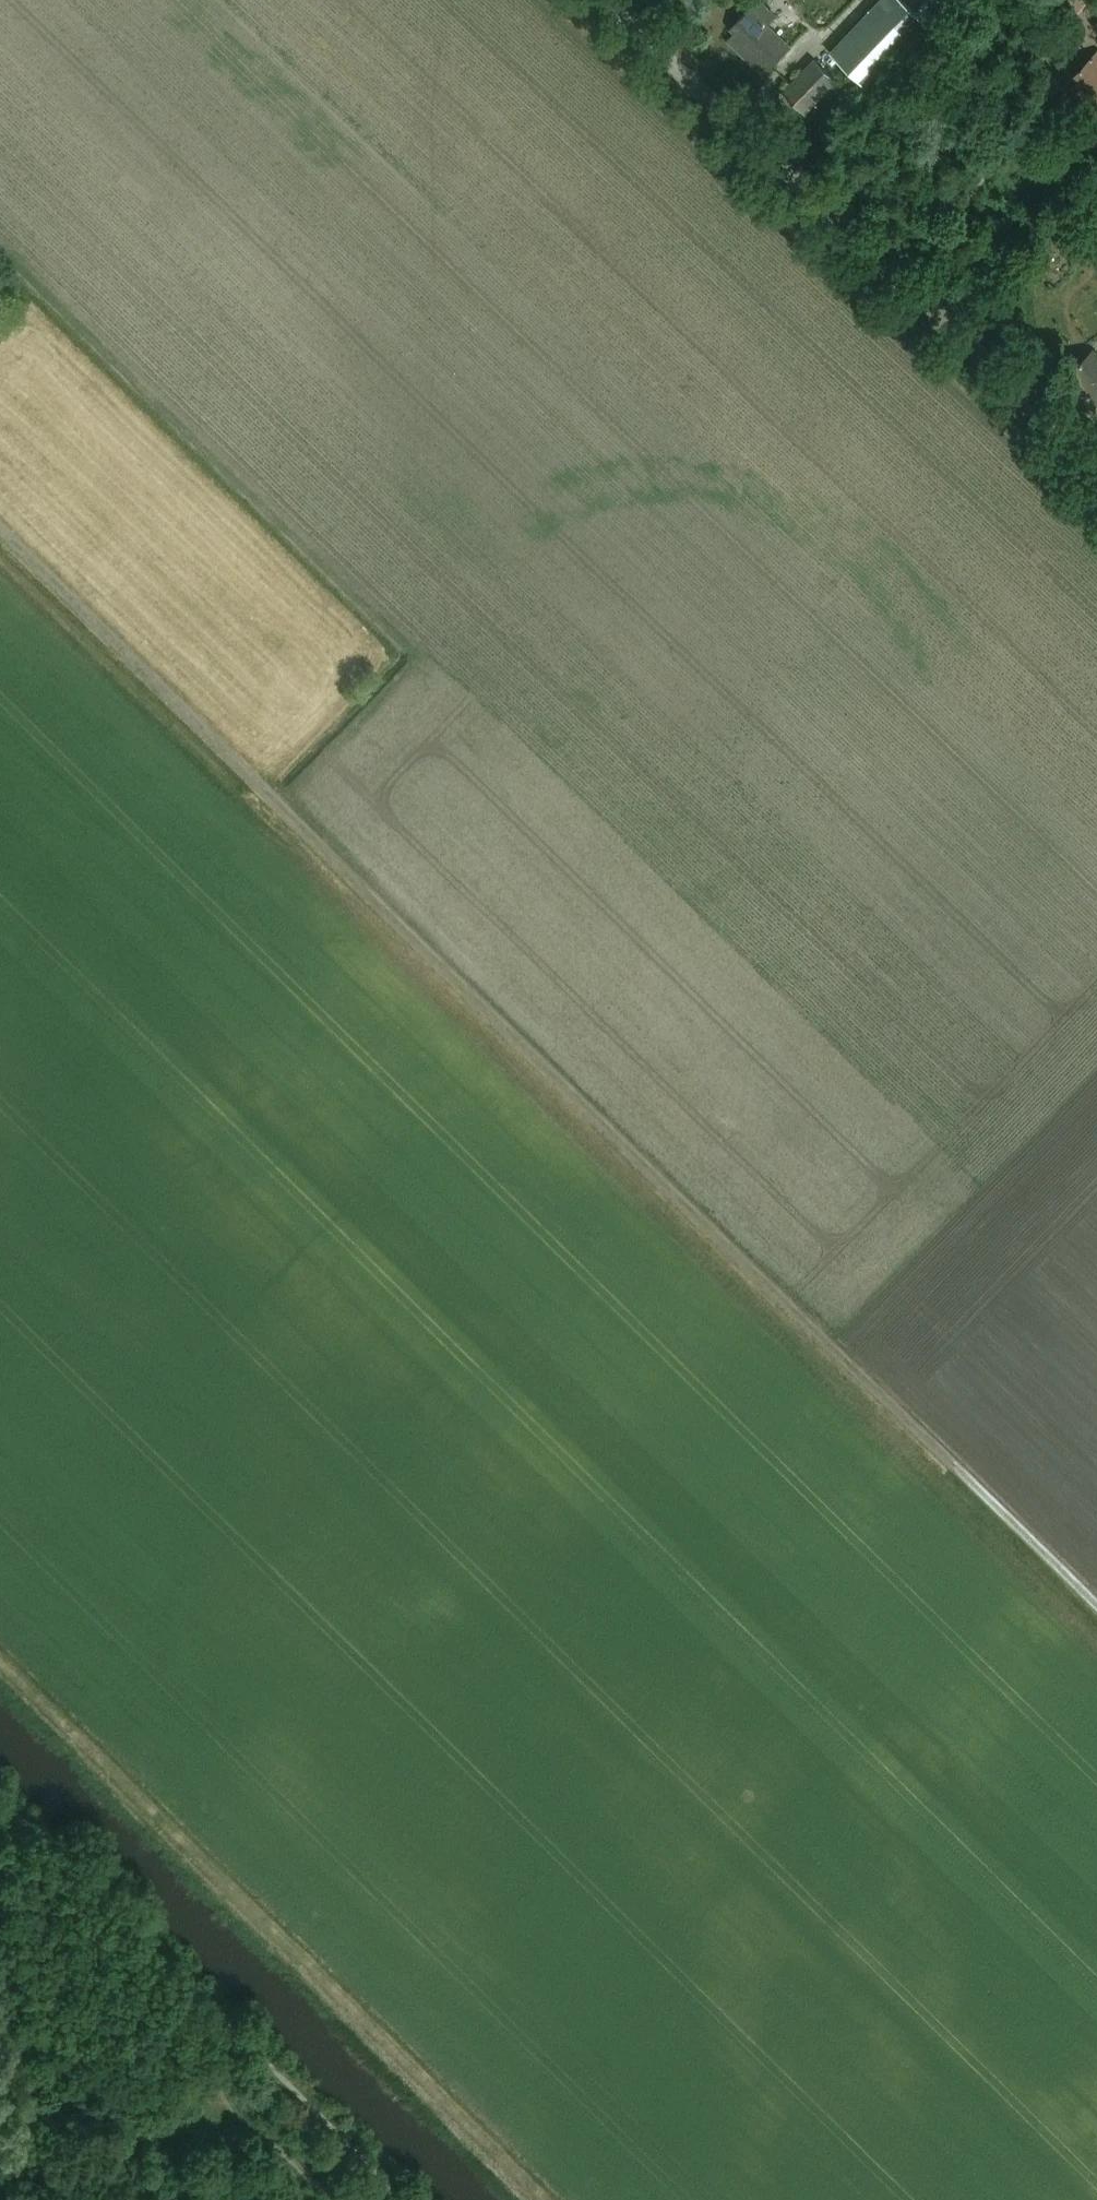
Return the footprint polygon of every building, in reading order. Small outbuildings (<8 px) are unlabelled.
[(829,52),(848,70),(869,89),(928,25),(901,0),(878,0),(829,52)] [(1074,17),(1088,1),(1087,0),(1055,0),(1074,17)] [(775,17),(759,1),(732,28),(736,32),(728,39),(763,73),(792,43),(770,21),(775,17)] [(814,59),(784,92),(807,114),(848,70),(829,52),(819,63),(814,59)] [(1073,76),(1079,82),(1072,89),(1096,112),(1096,52),(1073,76)] [(1094,351),(1076,371),(1080,375),(1077,379),(1086,387),(1083,390),(1096,404),(1096,354),(1094,351)]
